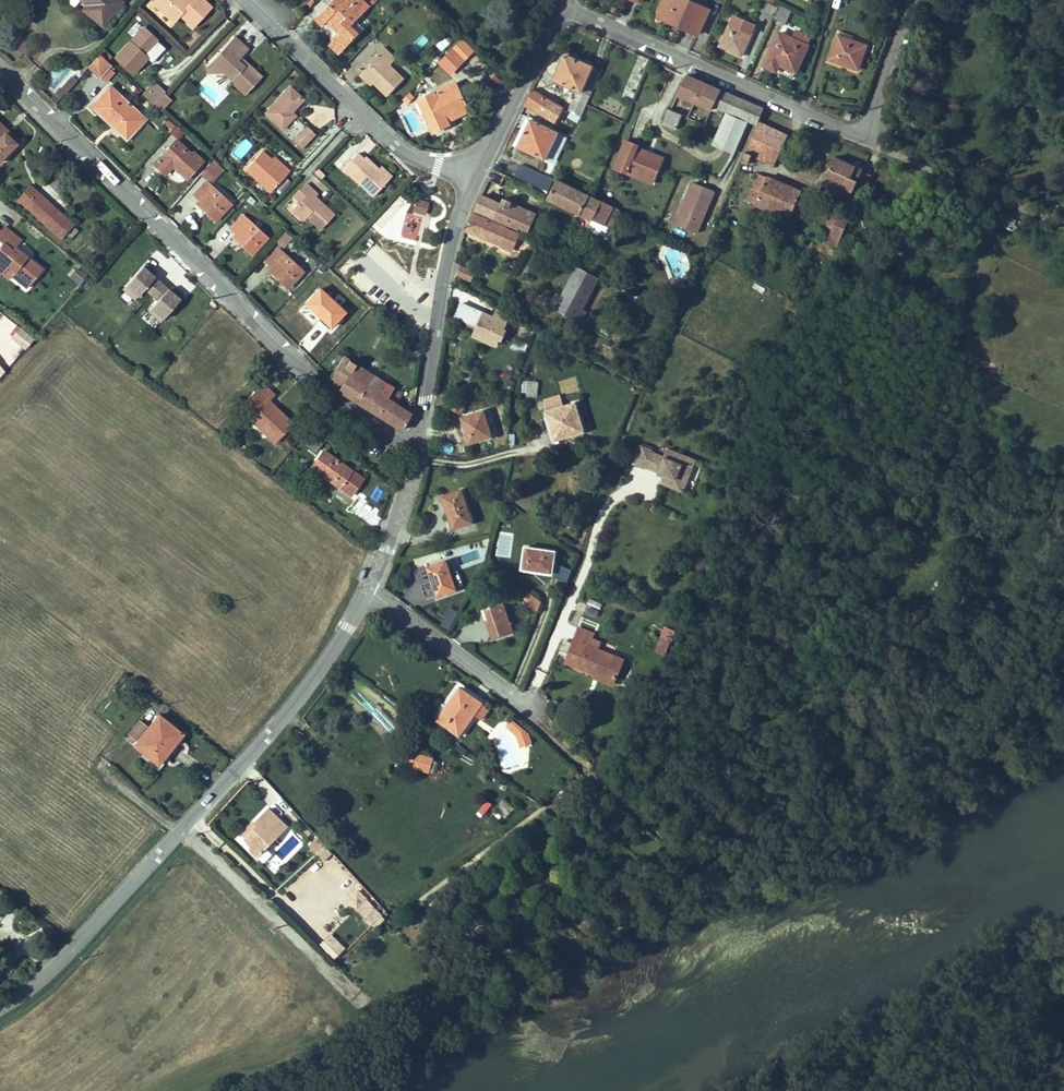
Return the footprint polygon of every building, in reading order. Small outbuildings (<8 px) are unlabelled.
[(118,0),(86,0),(90,3),(87,5),(84,10),(102,25),(121,2),(118,0)] [(153,2),(173,22),(180,15),(193,26),(210,6),(204,0),(192,0),(190,2),(187,0),(155,0),(153,2)] [(316,18),(323,26),(328,21),(339,33),(332,41),(343,51),(359,34),(352,27),(355,23),(369,7),(362,0),(355,0),(354,1),(347,9),(337,0),(334,0),(316,18)] [(347,9),(354,1),(353,0),(337,0),(347,9)] [(657,16),(681,26),(682,24),(661,14),(667,0),(664,0),(657,16)] [(689,0),(667,0),(661,14),(682,24),(681,26),(698,34),(709,9),(689,0)] [(771,3),(769,7),(762,4),(756,17),(763,21),(765,17),(772,20),(778,6),(771,3)] [(791,10),(780,5),(774,18),(785,23),(791,10)] [(730,23),(719,46),(741,56),(752,34),(751,33),(755,25),(734,15),(730,23)] [(355,23),(352,27),(359,34),(363,30),(355,23)] [(157,41),(143,27),(115,57),(133,73),(147,58),(144,55),(157,41)] [(796,31),(792,38),(779,32),(764,65),(776,70),(779,64),(796,71),(811,37),(796,31)] [(853,35),(840,31),(830,58),(836,61),(836,59),(846,62),(846,64),(858,69),(867,45),(852,40),(853,35)] [(261,76),(247,63),(244,66),(237,60),(240,57),(248,48),(234,35),(208,63),(214,71),(224,71),(234,79),(232,81),(245,93),(261,76)] [(450,42),(444,36),(437,44),(443,50),(450,42)] [(340,54),(343,51),(332,41),(329,44),(340,54)] [(380,55),(363,72),(374,83),(387,96),(404,79),(389,64),(395,58),(384,47),(378,53),(380,55)] [(464,59),(452,48),(440,61),(452,72),(464,59)] [(111,57),(103,49),(99,54),(107,61),(111,57)] [(88,67),(100,77),(110,64),(107,61),(99,54),(88,67)] [(570,110),(581,117),(587,104),(601,71),(594,67),(593,66),(569,55),(567,55),(565,55),(564,56),(564,57),(554,79),(579,90),(575,99),(574,98),(569,109),(570,110)] [(237,60),(244,66),(247,63),(240,57),(237,60)] [(371,86),(374,83),(363,72),(360,75),(371,86)] [(747,120),(748,121),(755,104),(686,75),(677,95),(711,109),(713,105),(723,109),(727,111),(739,117),(747,120)] [(67,91),(73,84),(68,80),(62,87),(67,91)] [(144,96),(156,84),(154,82),(143,94),(144,96)] [(450,125),(448,120),(446,116),(467,106),(456,83),(419,100),(434,132),(450,125)] [(164,92),(156,84),(144,96),(153,104),(163,93),(164,92)] [(90,105),(102,117),(104,116),(126,136),(135,127),(136,128),(145,119),(109,85),(90,105)] [(266,112),(283,128),(295,114),(292,111),(303,98),(290,85),(266,112)] [(566,114),(569,109),(533,89),(525,104),(555,122),(562,112),(566,114)] [(170,99),(163,93),(153,104),(159,110),(170,99)] [(763,108),(755,104),(748,121),(757,124),(758,121),(763,108)] [(722,114),(723,109),(713,105),(711,109),(722,114)] [(470,110),(467,106),(446,116),(448,120),(470,110)] [(682,115),(668,109),(662,123),(676,128),(682,115)] [(581,117),(570,110),(566,115),(576,121),(578,122),(581,117)] [(739,117),(727,111),(714,141),(734,150),(747,120),(739,117)] [(126,139),(136,128),(135,127),(126,136),(104,116),(102,117),(126,139)] [(525,130),(518,146),(545,159),(558,132),(533,120),(527,131),(525,130)] [(752,135),(764,141),(779,148),(786,135),(758,121),(757,124),(752,135)] [(314,134),(307,126),(294,141),(300,148),(314,134)] [(175,127),(171,134),(180,139),(184,132),(175,127)] [(15,144),(0,129),(0,158),(15,144)] [(568,137),(562,134),(557,144),(563,147),(568,137)] [(756,156),(764,141),(752,135),(743,156),(742,160),(748,163),(751,155),(756,156)] [(202,160),(192,152),(190,154),(175,140),(153,164),(164,174),(172,165),(186,177),(202,160)] [(626,140),(615,167),(652,183),(663,158),(652,154),(651,156),(644,153),(645,151),(637,147),(638,145),(626,140)] [(779,148),(764,141),(756,156),(774,165),(782,149),(779,148)] [(192,150),(193,151),(202,159),(207,154),(197,145),(192,150)] [(283,165),(280,167),(271,158),(262,150),(245,169),(270,192),(276,186),(284,176),(289,171),(283,165)] [(357,154),(343,168),(359,184),(373,196),(380,188),(389,179),(378,169),(365,156),(363,159),(357,154)] [(271,158),(280,167),(283,165),(273,156),(271,158)] [(822,183),(834,189),(836,184),(852,191),(856,185),(862,171),(862,170),(834,157),(822,183)] [(218,164),(213,160),(208,166),(213,170),(218,164)] [(521,164),(515,175),(548,191),(553,180),(521,164)] [(380,166),(378,169),(389,179),(391,177),(380,166)] [(870,175),(862,171),(856,185),(862,187),(864,183),(866,184),(870,175)] [(789,217),(790,216),(800,190),(757,172),(746,199),(789,217)] [(285,177),(276,187),(281,192),(291,182),(285,177)] [(316,179),(310,186),(323,196),(328,189),(316,179)] [(601,201),(557,180),(548,197),(592,219),(602,224),(608,227),(611,228),(620,210),(601,200),(601,201)] [(230,204),(206,182),(194,195),(200,200),(197,203),(215,220),(230,204)] [(693,182),(686,200),(680,215),(687,217),(683,227),(697,233),(715,191),(693,182)] [(299,190),(316,205),(320,201),(315,197),(317,194),(306,183),(299,190)] [(850,197),(852,191),(836,184),(834,189),(850,197)] [(25,193),(31,198),(37,192),(31,187),(25,193)] [(299,202),(292,209),(303,220),(307,216),(320,229),(334,215),(320,201),(316,205),(299,190),(293,197),(299,202)] [(797,219),(808,194),(800,190),(790,216),(797,219)] [(25,193),(18,199),(60,237),(64,232),(70,238),(77,230),(37,192),(31,198),(25,193)] [(503,221),(512,203),(512,201),(505,198),(502,204),(482,195),(475,207),(503,221)] [(673,223),(683,227),(687,217),(680,215),(686,200),(683,199),(673,223)] [(427,216),(430,204),(417,200),(414,212),(427,216)] [(503,221),(528,232),(536,214),(512,203),(503,221)] [(510,257),(522,234),(475,212),(467,235),(510,257)] [(542,216),(536,214),(528,232),(533,235),(542,216)] [(831,215),(827,224),(833,226),(836,217),(831,215)] [(266,238),(242,216),(231,229),(236,234),(234,237),(252,253),(266,238)] [(848,221),(836,217),(833,226),(827,224),(825,230),(831,232),(827,240),(839,244),(848,221)] [(602,224),(592,219),(590,224),(593,232),(598,235),(606,232),(608,227),(602,224)] [(3,242),(11,232),(4,227),(0,231),(0,239),(3,242)] [(11,232),(3,242),(0,245),(0,266),(5,270),(9,266),(15,271),(11,275),(27,288),(42,269),(15,247),(21,240),(11,232)] [(531,240),(522,234),(510,257),(517,256),(525,255),(531,241),(531,240)] [(302,271),(278,249),(266,262),(272,267),(270,270),(288,287),(302,271)] [(149,273),(151,270),(144,263),(125,286),(137,296),(144,288),(150,294),(157,300),(150,308),(163,318),(182,296),(174,289),(171,292),(168,290),(152,276),(149,273)] [(470,264),(468,269),(475,272),(477,267),(470,264)] [(468,269),(461,265),(457,274),(471,280),(475,272),(468,269)] [(561,298),(556,296),(551,305),(581,321),(586,312),(582,309),(599,277),(577,266),(561,298)] [(81,285),(87,275),(75,268),(69,279),(81,285)] [(137,296),(125,286),(122,289),(134,299),(137,296)] [(344,311),(319,288),(305,304),(320,317),(318,318),(328,328),(344,311)] [(642,297),(625,288),(622,293),(624,294),(622,299),(638,307),(642,297)] [(806,307),(789,298),(786,305),(803,314),(806,307)] [(495,316),(461,302),(454,319),(475,328),(471,338),(498,349),(501,342),(504,343),(509,331),(506,330),(510,322),(508,321),(511,314),(498,308),(495,316)] [(163,318),(150,308),(148,311),(160,321),(163,318)] [(628,333),(631,325),(625,323),(622,331),(628,333)] [(25,349),(34,339),(21,328),(12,338),(25,349)] [(514,339),(512,347),(526,352),(529,343),(514,339)] [(325,372),(329,377),(343,356),(339,353),(325,372)] [(329,377),(327,380),(339,388),(338,389),(354,399),(372,375),(343,356),(329,377)] [(393,388),(372,375),(354,399),(377,414),(393,388)] [(521,380),(521,395),(538,396),(538,381),(521,380)] [(248,402),(245,405),(252,411),(252,410),(255,413),(250,419),(274,442),(292,423),(267,400),(274,394),(263,384),(247,401),(248,402)] [(402,393),(393,388),(377,414),(402,429),(413,409),(406,405),(404,409),(395,404),(402,393)] [(547,411),(546,411),(557,443),(586,434),(576,402),(564,405),(561,395),(544,400),(547,411)] [(494,439),(486,411),(462,418),(471,446),(494,439)] [(341,426),(335,422),(330,429),(336,433),(341,426)] [(640,447),(632,465),(644,470),(644,468),(650,453),(651,452),(640,447)] [(658,456),(652,472),(658,474),(662,475),(665,478),(664,481),(665,486),(672,489),(676,480),(686,484),(692,470),(677,464),(680,455),(667,450),(664,459),(658,456)] [(312,467),(318,472),(326,477),(351,495),(362,478),(324,451),(312,467)] [(650,453),(644,468),(652,472),(658,456),(650,453)] [(695,461),(680,455),(677,464),(692,470),(695,461)] [(390,467),(394,461),(390,458),(386,464),(390,467)] [(676,480),(672,489),(682,493),(686,484),(676,480)] [(472,522),(461,490),(442,496),(453,528),(472,522)] [(522,569),(542,572),(542,569),(552,570),(555,551),(525,547),(522,569)] [(456,589),(445,560),(428,566),(438,595),(456,589)] [(554,577),(567,583),(572,570),(559,565),(554,577)] [(524,593),(521,604),(540,610),(543,599),(524,593)] [(585,614),(598,618),(603,603),(590,599),(585,614)] [(503,602),(485,608),(489,619),(491,618),(497,616),(499,619),(508,615),(503,602)] [(448,627),(458,615),(452,610),(442,622),(448,627)] [(489,619),(486,620),(492,638),(513,631),(508,615),(499,619),(497,616),(491,618),(489,619)] [(579,628),(567,658),(578,663),(577,667),(595,674),(614,682),(623,659),(589,646),(593,634),(579,628)] [(662,637),(656,651),(660,653),(663,646),(668,647),(671,641),(662,637)] [(668,647),(663,646),(660,653),(663,654),(665,655),(668,647)] [(565,662),(577,667),(578,663),(567,658),(565,662)] [(612,685),(614,682),(595,674),(594,678),(612,685)] [(121,701),(134,686),(128,681),(115,695),(121,701)] [(471,696),(460,688),(437,720),(460,736),(475,715),(476,714),(483,719),(490,709),(483,704),(483,703),(473,695),(471,696)] [(147,729),(136,742),(150,752),(147,756),(158,765),(182,734),(158,716),(147,729)] [(530,733),(512,719),(507,725),(518,736),(518,737),(530,733)] [(128,735),(136,742),(147,729),(138,722),(128,735)] [(532,743),(530,733),(518,737),(518,738),(522,747),(532,743)] [(133,746),(147,756),(150,752),(136,742),(133,746)] [(408,767),(430,773),(435,758),(413,752),(408,767)] [(501,823),(514,808),(505,799),(491,814),(501,823)] [(487,800),(481,811),(489,815),(494,804),(487,800)] [(268,808),(254,822),(258,825),(245,838),(251,845),(252,851),(257,857),(287,827),(268,808)] [(241,835),(245,838),(258,825),(254,822),(241,835)] [(309,846),(317,855),(326,846),(319,838),(309,846)] [(303,884),(313,889),(318,879),(308,874),(303,884)] [(346,903),(375,930),(387,917),(357,890),(346,903)] [(320,945),(336,961),(348,949),(332,933),(320,945)]
